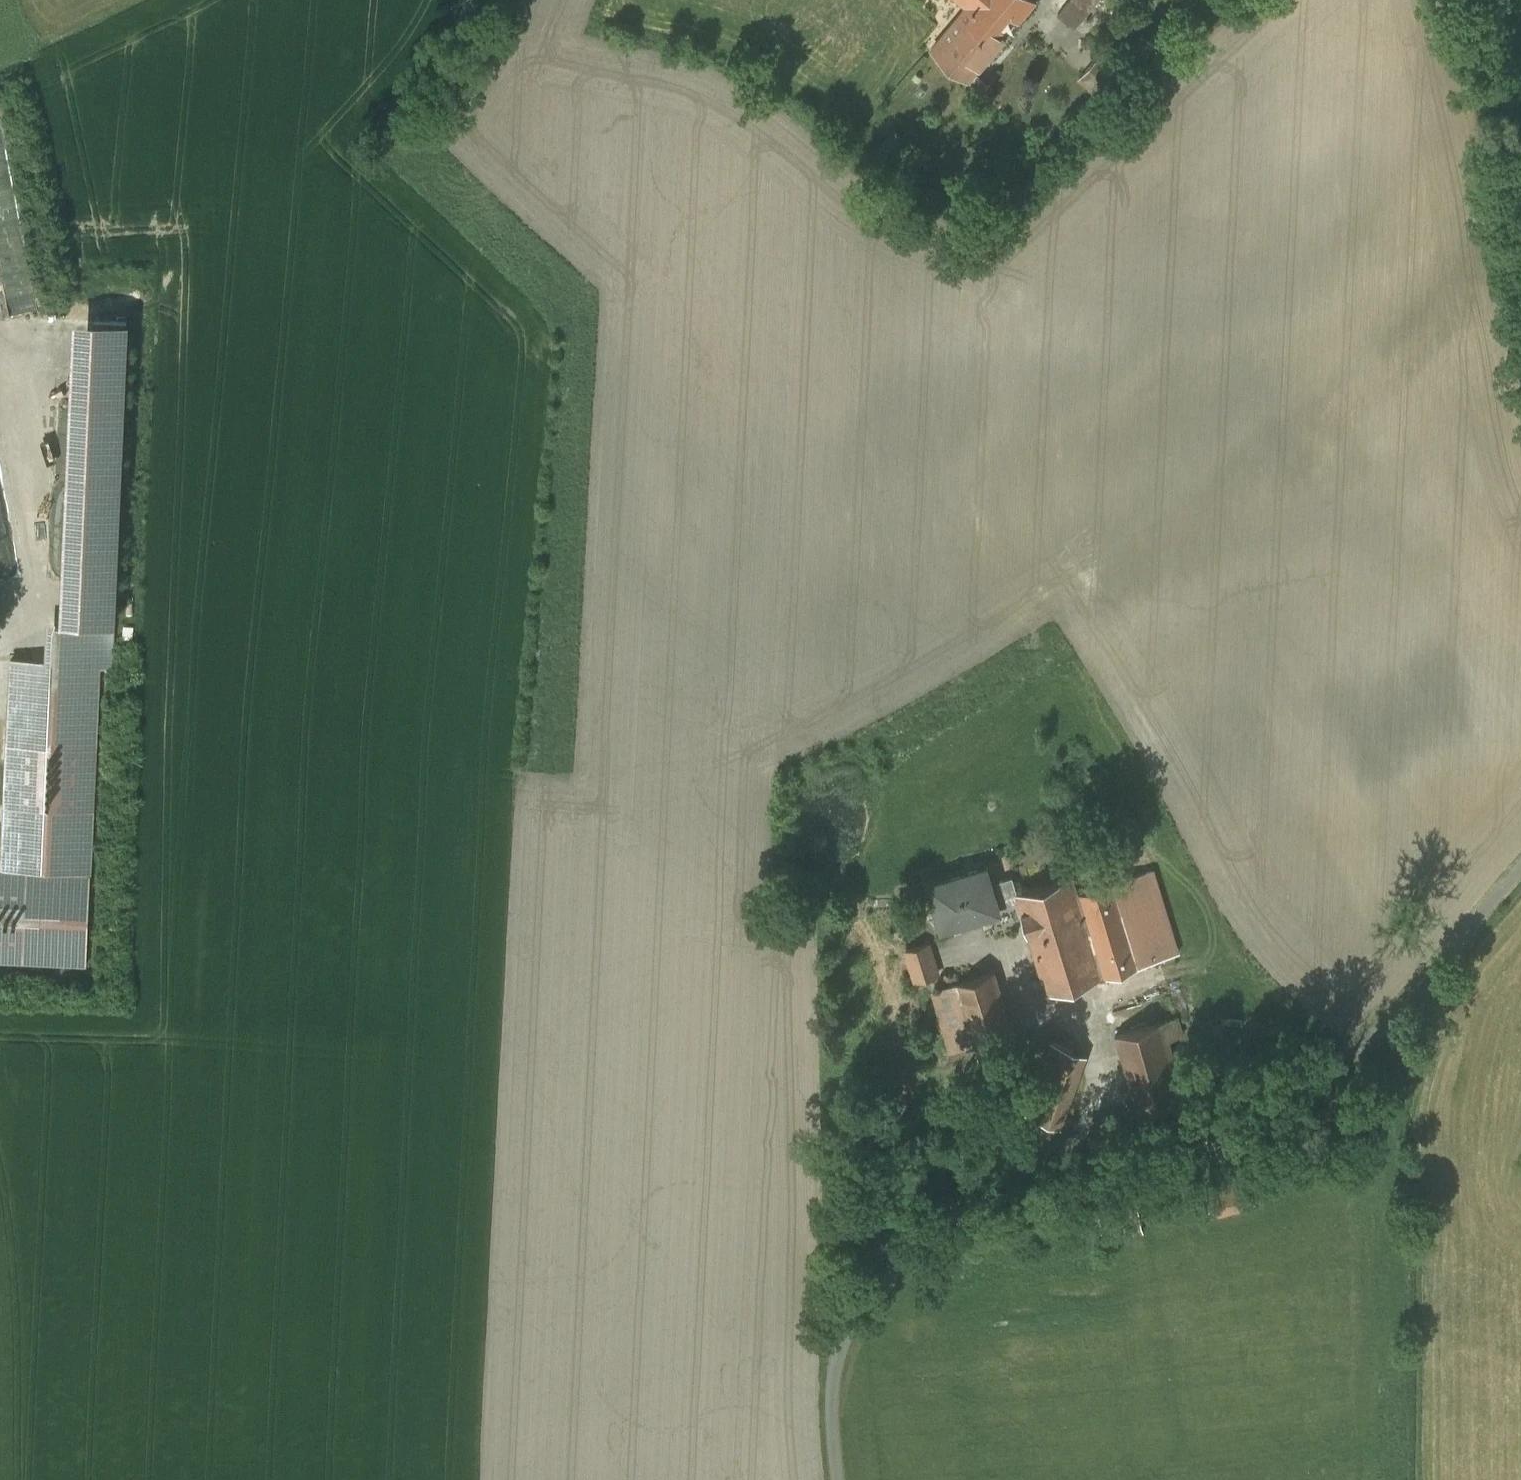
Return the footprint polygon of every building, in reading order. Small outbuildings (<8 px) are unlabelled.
[(1035,0),(960,0),(967,6),(1003,37),(1035,0)] [(1057,14),(1072,26),(1095,0),(1069,0),(1057,14)] [(967,6),(931,49),(967,80),(1003,37),(967,6)] [(1101,54),(1079,77),(1104,100),(1126,76),(1101,54)] [(37,313),(34,294),(26,295),(21,272),(31,270),(12,174),(0,176),(0,320),(37,313)] [(106,467),(106,608),(115,608),(115,467),(106,467)] [(56,621),(54,663),(23,662),(10,661),(10,682),(16,682),(8,857),(7,857),(7,870),(90,874),(99,666),(111,667),(113,624),(58,622),(58,621),(56,621)] [(985,867),(930,884),(935,903),(941,901),(948,924),(998,909),(997,907),(1018,901),(1020,900),(1017,892),(1012,876),(990,883),(985,867)] [(1152,869),(1118,880),(1144,964),(1178,953),(1152,869)] [(1072,876),(1017,892),(1020,900),(1018,901),(1046,993),(1144,964),(1118,880),(1077,892),(1072,876)] [(0,878),(0,961),(86,965),(90,882),(0,878)] [(928,944),(906,951),(915,980),(937,974),(928,944)] [(994,972),(956,983),(956,984),(974,1046),(1013,1034),(994,972)] [(974,1046),(956,984),(933,991),(951,1053),(974,1046)] [(1176,1017),(1115,1034),(1137,1112),(1198,1094),(1197,1092),(1196,1092),(1196,1093),(1183,1097),(1167,1040),(1181,1036),(1176,1017)] [(1052,1043),(1027,1115),(1048,1123),(1073,1050),(1052,1043)] [(990,1054),(990,1052),(990,1049),(988,1047),(986,1046),(984,1046),(981,1046),(979,1048),(978,1050),(978,1052),(978,1055),(980,1057),(982,1058),(984,1058),(987,1058),(989,1056),(990,1054)] [(1012,1075),(997,1070),(985,1104),(1000,1109),(1012,1075)]
